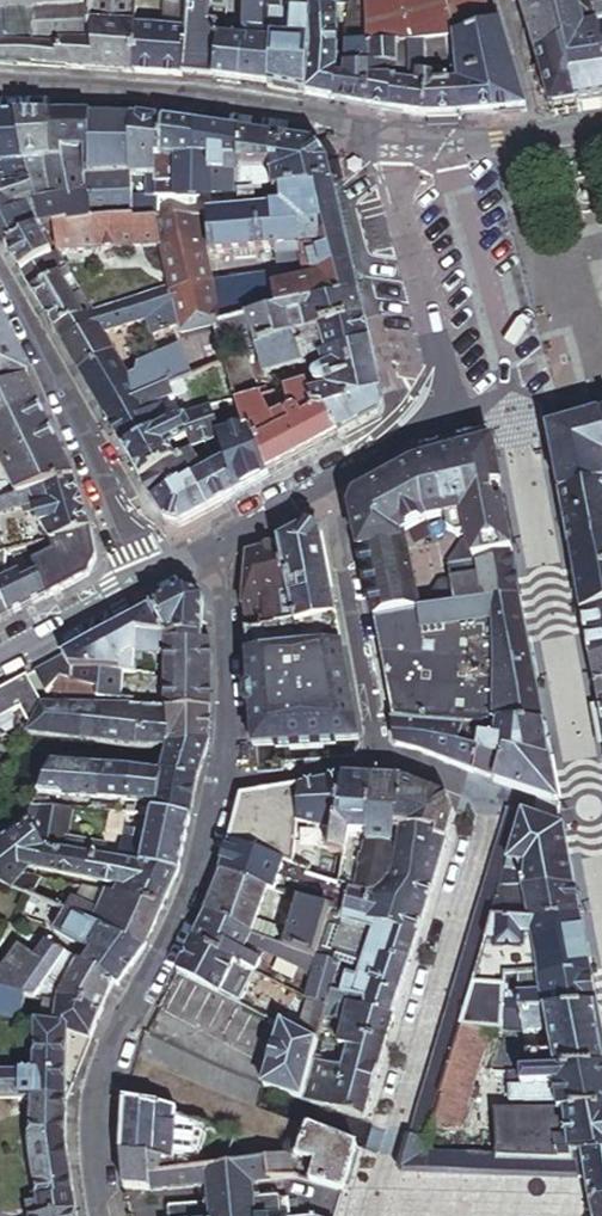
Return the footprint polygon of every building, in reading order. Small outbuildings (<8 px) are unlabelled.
[(33,64),(33,51),(17,50),(17,28),(0,26),(1,12),(32,13),(32,0),(0,0),(0,62),(33,64)] [(32,13),(33,51),(33,64),(133,70),(133,28),(133,0),(32,0),(32,13)] [(183,74),(220,80),(226,39),(216,38),(217,24),(208,23),(210,0),(186,0),(186,1),(185,28),(183,74)] [(245,42),(241,84),(298,94),(298,24),(305,24),(305,95),(323,97),(343,101),(345,77),(335,76),(338,34),(335,3),(348,3),(348,0),(245,0),(245,42)] [(366,0),(348,0),(348,3),(345,77),(343,101),(348,101),(367,105),(367,73),(366,0)] [(488,12),(484,0),(366,0),(367,73),(396,77),(396,49),(419,43),(453,36),(449,22),(488,12)] [(519,3),(534,52),(536,52),(561,45),(564,45),(553,0),(523,0),(519,3)] [(576,100),(596,97),(601,97),(601,45),(591,0),(587,0),(584,1),(584,0),(553,0),(564,45),(561,45),(576,100)] [(601,45),(601,0),(591,0),(601,45)] [(524,108),(497,10),(488,12),(449,22),(453,36),(476,29),(493,110),(507,109),(524,108)] [(33,51),(32,13),(1,12),(0,26),(17,28),(17,50),(33,51)] [(185,28),(133,28),(133,70),(183,74),(185,28)] [(422,64),(419,43),(396,49),(396,77),(424,81),(427,114),(436,114),(464,112),(493,110),(476,29),(453,36),(456,57),(458,83),(433,82),(433,62),(422,64)] [(453,36),(419,43),(422,64),(433,62),(456,57),(453,36)] [(226,39),(220,80),(241,84),(245,42),(226,39)] [(576,100),(561,45),(536,52),(552,103),(564,102),(576,100)] [(427,114),(424,81),(396,77),(367,73),(367,105),(404,111),(427,114)] [(9,212),(5,203),(28,192),(24,179),(13,183),(8,168),(9,165),(10,159),(20,156),(13,112),(0,114),(0,216),(9,212)] [(128,157),(129,115),(13,112),(20,156),(24,179),(28,192),(32,201),(43,222),(52,219),(69,218),(70,221),(129,215),(129,195),(128,157)] [(162,120),(129,115),(128,157),(156,156),(162,155),(162,120)] [(193,189),(193,124),(162,120),(162,155),(156,156),(157,194),(171,193),(171,189),(193,189)] [(237,212),(235,163),(248,163),(262,163),(261,151),(276,152),(277,138),(193,124),(193,189),(171,189),(171,193),(157,194),(158,216),(194,216),(199,216),(237,212)] [(69,218),(52,219),(56,247),(63,259),(71,256),(71,246),(159,244),(168,286),(180,324),(182,331),(212,323),(245,316),(356,293),(327,169),(323,161),(314,143),(277,138),(276,152),(261,151),(262,163),(267,164),(266,174),(249,176),(248,163),(235,163),(237,212),(199,216),(208,251),(232,251),(233,258),(255,256),(255,249),(274,247),(274,254),(296,254),(295,248),(306,245),(313,278),(301,281),(271,286),(264,275),(209,283),(194,216),(158,216),(157,194),(129,195),(129,215),(70,221),(69,218)] [(156,156),(128,157),(129,195),(157,194),(156,156)] [(37,225),(43,222),(32,201),(9,212),(0,216),(0,242),(1,245),(5,243),(37,225)] [(19,266),(51,250),(37,225),(5,243),(19,266)] [(313,278),(306,245),(295,248),(296,254),(301,281),(313,278)] [(93,312),(80,289),(70,294),(53,265),(58,262),(51,250),(19,266),(19,267),(17,268),(53,327),(93,312)] [(214,365),(222,362),(212,323),(182,331),(185,342),(139,359),(136,373),(128,377),(104,330),(148,316),(152,330),(180,324),(168,286),(93,312),(53,327),(103,415),(178,379),(214,365)] [(356,293),(245,316),(256,351),(287,341),(295,368),(367,345),(356,293)] [(245,316),(212,323),(222,362),(223,361),(244,354),(256,351),(245,316)] [(21,376),(25,374),(0,320),(0,384),(21,376)] [(244,354),(223,361),(232,392),(234,399),(238,414),(243,429),(219,437),(222,448),(225,461),(215,466),(196,475),(205,509),(304,456),(284,418),(272,421),(265,410),(258,396),(266,394),(264,388),(254,389),(244,354)] [(378,392),(370,355),(321,370),(316,379),(325,388),(307,394),(313,412),(321,409),(378,392)] [(232,392),(223,361),(222,362),(214,365),(224,396),(232,392)] [(287,380),(289,386),(303,382),(302,375),(287,380)] [(0,384),(0,467),(11,491),(0,492),(0,508),(32,503),(35,524),(45,539),(87,530),(70,477),(21,376),(0,384)] [(178,408),(173,396),(185,390),(178,379),(103,415),(122,447),(156,430),(153,424),(160,421),(159,419),(178,408)] [(316,379),(303,382),(307,394),(325,388),(316,379)] [(324,445),(314,426),(326,420),(321,409),(313,412),(307,394),(303,382),(289,386),(281,389),(285,403),(287,410),(284,418),(304,456),(324,445)] [(266,394),(258,396),(265,410),(285,403),(281,389),(266,394)] [(381,405),(378,392),(321,409),(326,420),(336,438),(375,418),(381,405)] [(238,414),(234,399),(212,407),(212,409),(215,421),(238,414)] [(215,421),(212,409),(198,413),(177,420),(156,430),(122,447),(139,479),(174,460),(168,449),(188,438),(193,445),(219,437),(215,421)] [(597,410),(546,424),(558,491),(601,483),(601,441),(597,410)] [(336,438),(326,420),(314,426),(324,445),(336,438)] [(174,460),(139,479),(149,499),(196,475),(191,459),(211,451),(222,448),(219,437),(193,445),(186,455),(174,460)] [(362,492),(345,506),(373,616),(416,609),(402,536),(397,538),(396,528),(420,516),(439,511),(440,514),(452,511),(450,505),(463,503),(461,495),(476,492),(476,490),(496,485),(488,444),(417,462),(362,492)] [(211,451),(191,459),(196,475),(215,466),(211,451)] [(205,509),(196,475),(149,499),(160,520),(178,525),(205,509)] [(558,491),(564,519),(601,512),(601,483),(558,491)] [(440,514),(442,526),(455,541),(463,539),(466,538),(464,527),(475,508),(491,505),(500,503),(498,492),(496,485),(476,490),(476,492),(461,495),(463,503),(450,505),(452,511),(440,514)] [(463,539),(448,565),(509,553),(507,540),(500,503),(491,505),(475,508),(464,527),(466,538),(463,539)] [(564,519),(569,548),(601,541),(601,512),(564,519)] [(333,612),(318,532),(305,525),(277,540),(277,546),(286,593),(275,596),(281,628),(295,625),(294,620),(333,612)] [(84,575),(92,558),(87,530),(45,539),(47,550),(28,560),(34,576),(41,598),(84,575)] [(569,548),(576,584),(601,579),(601,541),(569,548)] [(281,628),(275,596),(286,593),(277,546),(261,550),(254,552),(249,555),(247,559),(245,568),(242,606),(245,634),(281,628)] [(514,574),(509,553),(448,565),(446,566),(449,583),(451,595),(516,585),(514,574)] [(0,579),(0,599),(6,617),(41,598),(34,576),(22,581),(16,572),(0,579)] [(576,584),(578,596),(580,608),(601,604),(601,579),(576,584)] [(429,598),(430,607),(452,604),(451,595),(449,583),(438,585),(440,597),(429,598)] [(451,595),(452,604),(517,594),(516,585),(451,595)] [(163,708),(206,709),(207,640),(199,639),(201,601),(182,590),(147,609),(161,637),(133,636),(132,658),(162,658),(162,704),(163,708)] [(532,672),(517,594),(452,604),(430,607),(416,609),(373,616),(370,617),(390,719),(436,721),(472,722),(542,725),(532,672)] [(580,608),(584,630),(589,654),(601,652),(601,604),(580,608)] [(132,658),(133,636),(161,637),(147,609),(94,638),(111,669),(131,670),(132,658)] [(339,644),(333,612),(294,620),(295,625),(281,628),(245,634),(246,654),(339,644)] [(111,669),(94,638),(60,656),(67,669),(111,669)] [(339,644),(246,654),(247,690),(304,682),(307,695),(300,696),(309,748),(334,745),(333,739),(356,736),(339,644)] [(589,654),(593,677),(597,698),(601,697),(601,652),(589,654)] [(60,656),(32,671),(45,694),(50,687),(73,691),(98,694),(129,696),(129,703),(137,704),(138,678),(151,677),(151,672),(131,670),(111,669),(67,669),(60,656)] [(29,724),(37,704),(23,676),(0,688),(0,717),(16,709),(29,724)] [(304,682),(247,690),(252,748),(273,746),(274,752),(309,748),(300,696),(307,695),(304,682)] [(50,687),(45,694),(91,704),(98,694),(73,691),(50,687)] [(91,704),(129,703),(129,696),(98,694),(91,704)] [(37,704),(29,724),(26,732),(90,733),(128,740),(165,743),(157,770),(196,774),(205,741),(206,709),(163,708),(162,704),(137,704),(129,703),(91,704),(37,704)] [(442,760),(436,721),(390,719),(394,743),(424,752),(442,760)] [(472,770),(475,751),(472,722),(436,721),(442,760),(470,771),(472,770)] [(493,778),(495,753),(548,758),(545,741),(542,725),(472,722),(475,751),(472,770),(493,778)] [(552,776),(548,758),(495,753),(493,778),(493,780),(557,802),(552,776)] [(177,871),(196,775),(50,762),(37,791),(153,801),(150,821),(142,820),(140,827),(136,827),(135,836),(126,834),(120,859),(177,871)] [(304,784),(298,820),(332,830),(327,847),(343,850),(348,832),(367,835),(371,779),(343,777),(304,784)] [(384,861),(391,822),(395,823),(403,782),(371,779),(367,835),(364,854),(363,858),(384,861)] [(453,816),(442,797),(403,782),(395,823),(436,826),(433,837),(446,839),(453,816)] [(291,865),(295,836),(298,820),(304,784),(245,795),(241,796),(229,841),(291,865)] [(34,798),(31,805),(47,806),(48,798),(34,798)] [(84,808),(96,809),(96,801),(85,800),(84,808)] [(124,810),(135,810),(136,803),(125,802),(124,810)] [(25,817),(28,821),(43,844),(104,856),(108,842),(70,833),(70,807),(47,806),(31,805),(25,817)] [(515,834),(521,814),(505,807),(499,830),(515,834)] [(567,859),(561,826),(521,814),(515,834),(508,858),(567,859)] [(104,856),(43,844),(28,821),(0,841),(0,883),(11,888),(22,874),(27,867),(118,885),(115,893),(161,907),(177,871),(120,859),(104,856)] [(266,1079),(364,1117),(393,1017),(390,1015),(446,839),(433,837),(436,826),(395,823),(386,877),(381,875),(384,861),(363,858),(355,890),(322,881),(318,894),(314,904),(305,901),(291,896),(275,940),(318,955),(333,911),(381,925),(363,982),(348,978),(350,973),(339,970),(334,983),(354,991),(352,998),(341,1039),(346,1040),(340,1061),(314,1054),(319,1034),(285,1019),(284,1019),(266,1079)] [(508,858),(515,834),(499,830),(492,853),(508,858)] [(295,836),(291,865),(306,871),(309,843),(310,839),(295,836)] [(291,865),(229,841),(217,871),(220,872),(260,885),(265,887),(270,875),(308,891),(318,894),(322,881),(305,875),(306,871),(291,865)] [(309,843),(306,871),(305,875),(322,881),(355,890),(363,858),(364,854),(343,850),(327,847),(309,843)] [(500,886),(508,858),(492,853),(479,899),(495,903),(500,886)] [(572,887),(567,859),(508,858),(500,886),(572,887)] [(260,885),(220,872),(204,914),(177,970),(248,1002),(258,969),(257,969),(260,959),(244,952),(248,944),(263,950),(265,951),(266,949),(315,969),(309,991),(304,989),(301,999),(310,1003),(306,1014),(291,1008),(285,1019),(319,1034),(325,1014),(334,983),(339,970),(340,964),(318,955),(275,940),(269,938),(274,925),(249,916),(260,885)] [(84,966),(112,981),(117,984),(142,948),(161,907),(115,893),(112,901),(98,895),(94,904),(71,896),(48,889),(51,880),(22,874),(11,888),(62,910),(52,929),(91,953),(84,966)] [(578,919),(572,887),(500,886),(495,903),(490,918),(505,918),(578,919)] [(98,895),(77,890),(71,896),(94,904),(98,895)] [(308,891),(305,901),(314,904),(318,894),(308,891)] [(291,896),(285,894),(274,925),(269,938),(275,940),(291,896)] [(490,918),(495,903),(479,899),(472,922),(488,927),(490,918)] [(595,1006),(578,919),(505,918),(519,1009),(595,1006)] [(481,949),(488,927),(472,922),(466,944),(481,949)] [(0,973),(0,974),(17,979),(44,942),(38,938),(27,952),(16,945),(0,973)] [(73,959),(68,969),(56,963),(62,952),(44,942),(17,979),(0,974),(0,989),(23,997),(57,1007),(52,1025),(65,1025),(65,1028),(88,1038),(112,981),(84,966),(73,959)] [(248,944),(244,952),(260,959),(263,950),(248,944)] [(475,972),(481,949),(466,944),(459,967),(475,972)] [(461,1018),(475,972),(459,967),(445,1014),(461,1018)] [(17,1021),(23,997),(0,989),(0,1016),(17,1021)] [(319,1034),(314,1054),(340,1061),(346,1040),(341,1039),(352,998),(345,996),(339,1017),(325,1014),(319,1034)] [(552,1053),(550,1036),(601,1033),(595,1006),(519,1009),(526,1054),(552,1053)] [(457,1033),(461,1018),(445,1014),(439,1037),(454,1042),(457,1033)] [(33,1099),(66,1099),(65,1028),(65,1025),(52,1025),(32,1025),(33,1073),(0,1073),(0,1099),(33,1099)] [(427,1134),(424,1143),(443,1143),(447,1135),(463,1135),(478,1091),(475,1091),(490,1034),(457,1033),(454,1042),(448,1065),(441,1087),(434,1111),(427,1134)] [(601,1033),(550,1036),(552,1053),(526,1054),(528,1071),(601,1070),(601,1039),(601,1033)] [(448,1065),(454,1042),(439,1037),(432,1060),(448,1065)] [(441,1087),(448,1065),(432,1060),(425,1082),(441,1087)] [(497,1156),(528,1157),(574,1159),(573,1151),(601,1153),(601,1070),(528,1071),(524,1071),(524,1075),(506,1074),(511,1105),(556,1102),(558,1112),(493,1111),(497,1156)] [(434,1111),(441,1087),(425,1082),(418,1106),(434,1111)] [(66,1099),(33,1099),(32,1150),(40,1201),(29,1203),(31,1215),(54,1215),(74,1212),(65,1150),(66,1099)] [(124,1099),(119,1153),(162,1157),(173,1158),(176,1114),(177,1104),(124,1099)] [(427,1134),(434,1111),(418,1106),(411,1130),(427,1134)] [(194,1121),(176,1114),(173,1158),(162,1157),(161,1173),(194,1170),(196,1151),(192,1151),(194,1121)] [(315,1163),(309,1181),(342,1192),(357,1142),(307,1126),(297,1157),(315,1163)] [(420,1171),(421,1154),(424,1143),(427,1134),(411,1130),(401,1165),(405,1171),(420,1171)] [(573,1151),(574,1159),(576,1176),(584,1176),(588,1197),(601,1197),(601,1153),(573,1151)] [(149,1190),(148,1174),(161,1173),(162,1157),(119,1153),(123,1187),(131,1190),(149,1190)] [(473,1173),(474,1155),(421,1154),(420,1171),(473,1173)] [(527,1175),(528,1157),(497,1156),(474,1155),(473,1173),(527,1175)] [(149,1190),(208,1184),(210,1202),(173,1205),(169,1206),(166,1210),(166,1213),(166,1215),(281,1215),(279,1200),(278,1198),(277,1197),(274,1196),(249,1198),(249,1181),(293,1177),(291,1157),(227,1160),(224,1167),(194,1170),(161,1173),(148,1174),(149,1190)] [(576,1176),(574,1159),(528,1157),(527,1175),(576,1176)] [(274,1196),(277,1197),(278,1198),(279,1200),(281,1215),(291,1215),(289,1195),(274,1196)] [(588,1197),(592,1215),(601,1215),(601,1197),(588,1197)]
